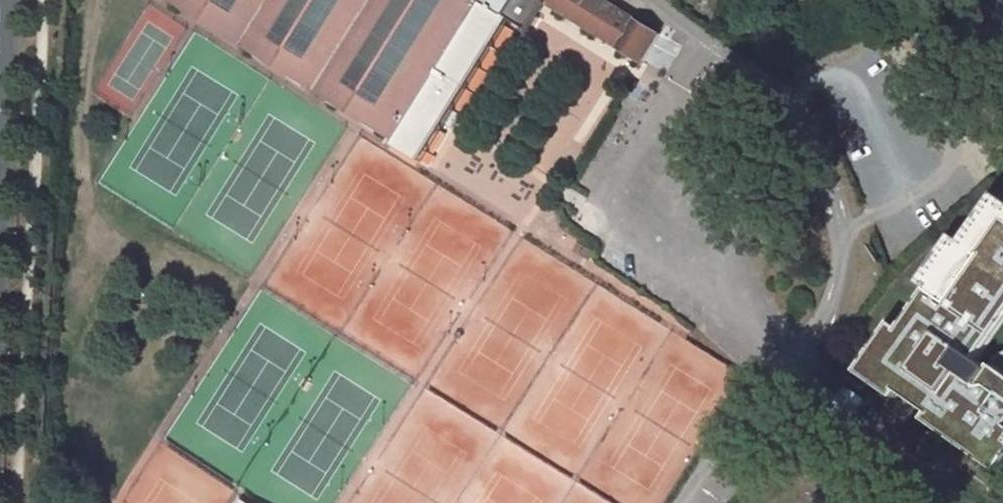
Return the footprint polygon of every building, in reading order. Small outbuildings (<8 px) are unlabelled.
[(460,116),(453,111),(447,122),(453,126),(460,116)] [(999,357),(992,368),(978,359),(1002,323),(1002,198),(999,195),(982,221),(986,223),(970,246),(961,240),(928,288),(938,295),(910,336),(896,326),(863,374),(900,399),(904,393),(908,396),(922,405),(936,415),(931,422),(1002,472),(1002,470),(1002,356),(999,357)] [(846,386),(824,416),(844,430),(849,423),(866,400),(846,386)] [(909,423),(922,405),(908,396),(896,414),(909,423)]
